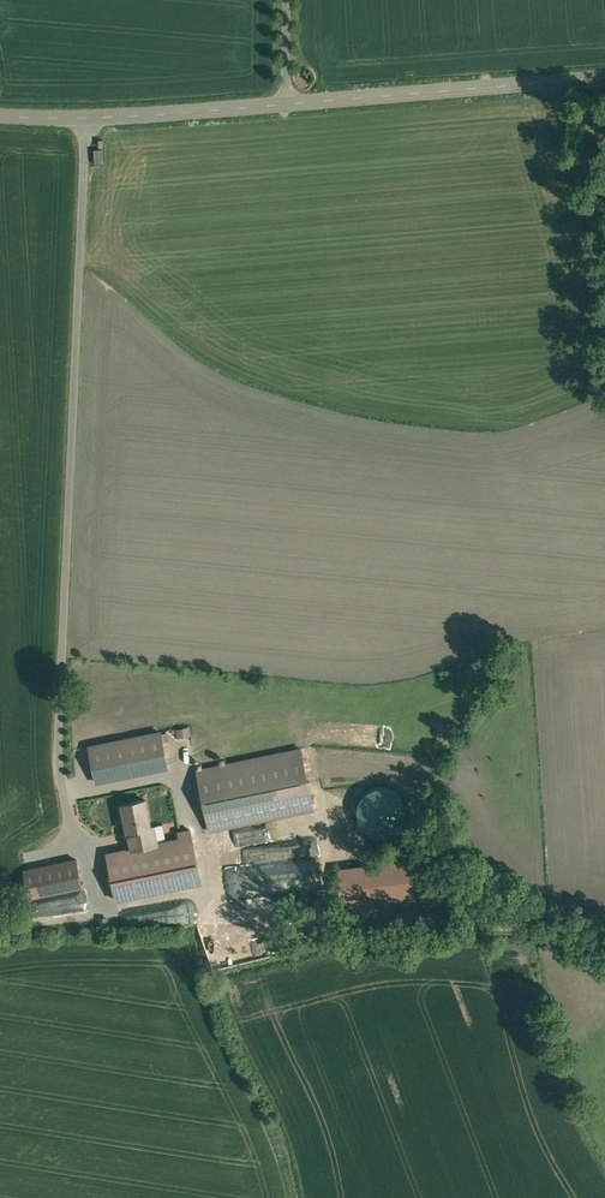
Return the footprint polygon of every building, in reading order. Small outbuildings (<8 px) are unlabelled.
[(95,163),(103,163),(102,149),(95,150),(95,163)] [(177,737),(191,736),(190,727),(176,728),(177,737)] [(162,730),(88,744),(95,783),(170,769),(162,730)] [(301,746),(195,766),(204,815),(311,795),(301,746)] [(127,836),(129,835),(131,847),(147,844),(144,832),(154,830),(147,798),(120,804),(127,836)] [(203,886),(193,835),(147,844),(131,847),(108,852),(119,903),(203,886)] [(76,858),(22,869),(28,899),(82,888),(76,858)] [(409,861),(340,870),(345,907),(414,898),(409,861)]
